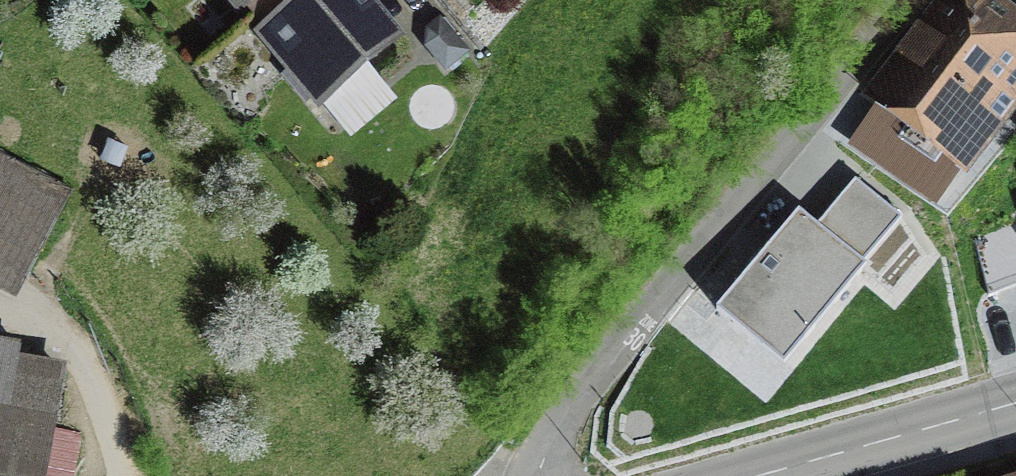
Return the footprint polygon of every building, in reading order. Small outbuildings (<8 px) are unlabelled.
[(238,21),(266,0),(222,0),(238,21)] [(385,0),(316,0),(257,40),(312,121),(418,49),(385,0)] [(880,102),(967,166),(1015,100),(1015,98),(999,85),(1015,62),(1015,16),(994,0),(956,0),(880,102)] [(0,165),(0,282),(26,296),(75,205),(0,165)] [(798,210),(717,311),(784,365),(900,222),(854,184),(819,227),(798,210)] [(974,239),(988,297),(1015,287),(1015,225),(974,239)] [(63,359),(0,348),(0,475),(42,475),(63,359)]
